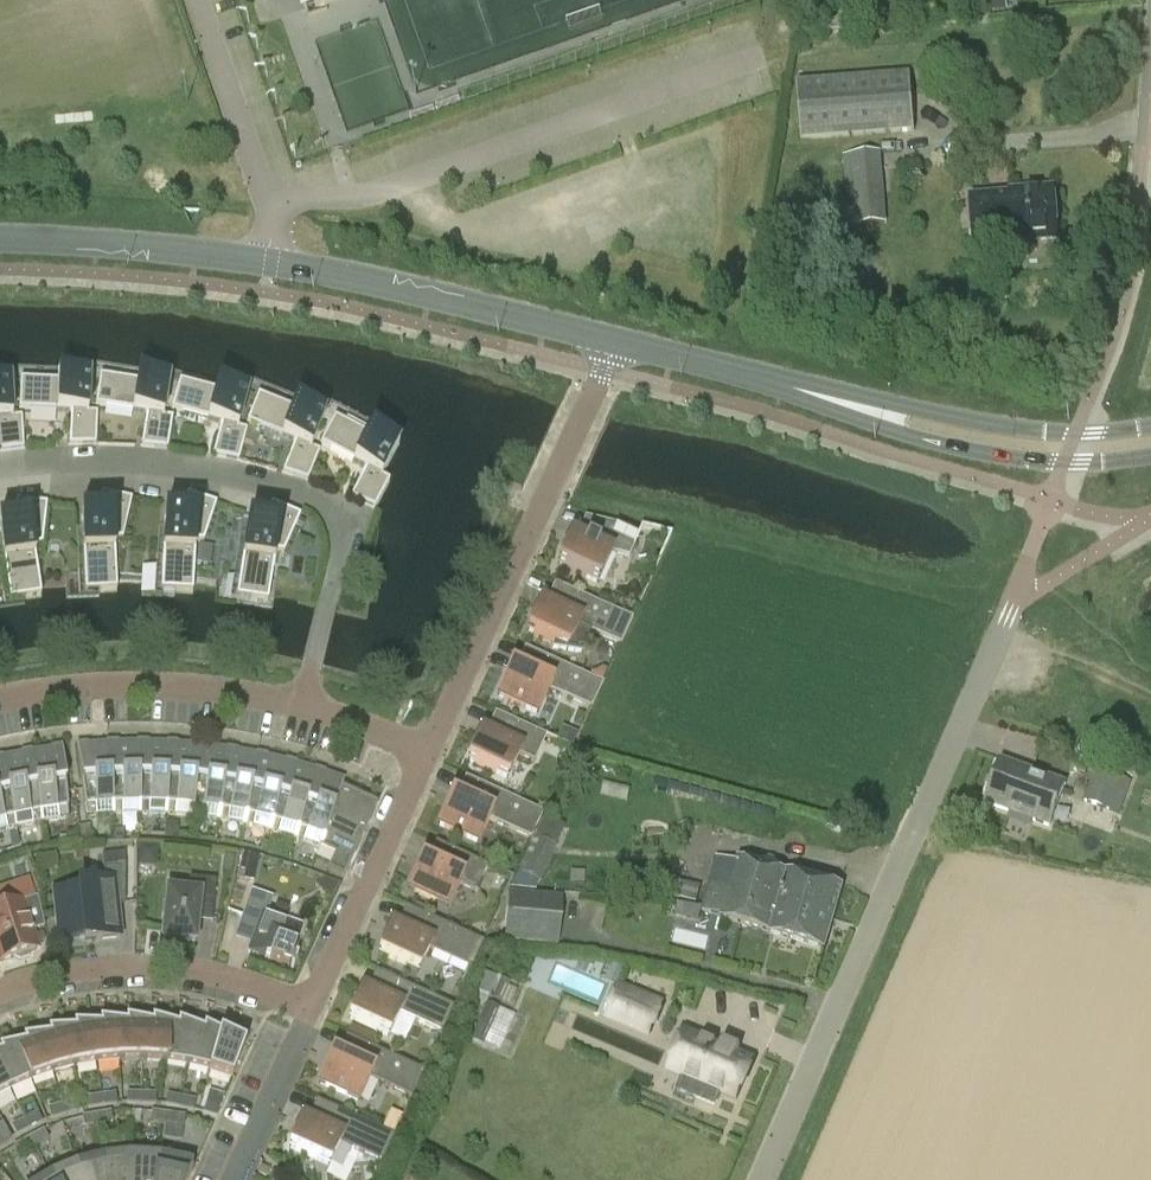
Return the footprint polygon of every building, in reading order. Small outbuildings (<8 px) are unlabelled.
[(330,0),(302,0),(305,9),(330,0)] [(989,13),(1007,11),(1006,0),(987,0),(989,13)] [(914,132),(910,75),(797,83),(801,140),(841,137),(914,132)] [(881,153),(842,156),(848,228),(887,225),(882,163),(881,153)] [(1013,239),(1013,242),(1057,239),(1053,189),(1015,192),(1010,192),(1010,196),(970,199),(973,242),(1013,239)] [(18,410),(70,412),(69,445),(95,445),(97,413),(87,413),(89,374),(57,373),(57,381),(20,380),(18,410)] [(95,406),(146,414),(141,447),(167,449),(172,418),(163,417),(169,378),(137,374),(136,382),(100,376),(95,406)] [(23,449),(21,417),(12,418),(9,379),(0,380),(0,452),(23,449)] [(171,410),(221,424),(212,456),(238,461),(247,431),(238,428),(248,391),(217,383),(215,391),(179,381),(171,410)] [(247,423),(295,442),(282,473),(308,481),(319,452),(311,448),(325,413),(296,401),(292,409),(258,395),(247,423)] [(320,444),(366,468),(350,498),(374,509),(389,481),(381,476),(399,442),(371,427),(367,435),(334,418),(320,444)] [(97,511),(81,512),(84,580),(85,592),(116,590),(116,578),(114,540),(123,540),(131,500),(101,493),(97,511)] [(181,512),(165,511),(161,580),(161,591),(192,593),(193,582),(195,542),(204,543),(216,504),(186,494),(181,512)] [(9,601),(41,596),(39,584),(34,546),(42,545),(47,504),(16,500),(13,519),(0,521),(0,536),(7,587),(9,601)] [(264,520),(248,518),(238,586),(236,597),(267,602),(269,592),(272,576),(275,552),(283,553),(300,516),(271,503),(264,520)] [(628,558),(638,537),(615,526),(585,518),(576,537),(571,534),(557,565),(598,584),(611,554),(628,558)] [(213,547),(199,545),(196,564),(210,566),(213,547)] [(581,653),(591,633),(620,646),(632,620),(554,584),(546,602),(541,600),(527,631),(553,643),(551,648),(581,653)] [(537,714),(548,691),(590,710),(602,685),(525,649),(516,667),(511,665),(497,696),(537,714)] [(607,671),(602,668),(591,673),(589,677),(602,682),(607,671)] [(518,756),(534,763),(546,737),(495,713),(486,731),(481,729),(467,760),(508,779),(518,756)] [(113,815),(139,815),(138,744),(137,744),(137,741),(136,741),(136,744),(108,745),(113,815)] [(85,817),(113,815),(108,745),(107,742),(106,742),(106,745),(78,747),(77,744),(76,744),(85,817)] [(139,815),(165,815),(168,745),(167,745),(168,742),(166,742),(166,744),(138,744),(139,815)] [(165,815),(192,817),(197,747),(198,744),(196,744),(196,747),(168,745),(165,815)] [(32,750),(31,750),(41,823),(69,819),(62,746),(61,746),(61,749),(32,753),(32,750)] [(192,817),(218,821),(227,751),(227,748),(226,748),(226,751),(197,747),(192,817)] [(2,756),(1,756),(16,828),(41,823),(31,750),(31,753),(3,758),(2,756)] [(218,821),(244,825),(257,756),(257,753),(256,753),(256,756),(227,751),(218,821)] [(16,828),(1,756),(2,759),(0,759),(0,832),(16,828)] [(285,763),(257,756),(244,825),(269,832),(286,763),(286,760),(285,760),(285,763)] [(1049,828),(1066,784),(1001,760),(985,804),(1049,828)] [(269,832),(295,839),(315,771),(315,768),(314,768),(314,771),(286,763),(269,832)] [(1130,782),(1096,769),(1084,802),(1118,815),(1130,782)] [(343,781),(315,771),(295,839),(320,848),(343,781)] [(478,843),(489,820),(531,840),(543,814),(465,778),(457,796),(451,794),(437,825),(478,843)] [(344,781),(343,781),(320,848),(335,855),(328,870),(343,877),(348,868),(377,804),(342,788),(344,781)] [(563,830),(541,821),(518,873),(540,883),(563,830)] [(164,823),(164,835),(177,836),(177,823),(164,823)] [(77,832),(66,833),(66,843),(78,842),(77,832)] [(459,885),(474,892),(486,866),(435,843),(427,861),(422,858),(407,889),(448,908),(459,885)] [(83,937),(84,941),(120,938),(116,906),(124,905),(124,866),(124,854),(101,857),(103,868),(104,882),(78,885),(78,890),(54,892),(59,939),(83,937)] [(224,867),(234,868),(236,856),(226,855),(224,867)] [(255,882),(260,860),(241,856),(240,858),(237,874),(236,877),(255,882)] [(716,859),(710,881),(833,917),(842,886),(777,867),(778,863),(775,858),(769,856),(763,858),(762,863),(739,856),(737,864),(716,859)] [(198,915),(212,917),(216,881),(189,879),(188,893),(167,891),(162,940),(195,943),(198,915)] [(824,948),(833,917),(710,881),(702,911),(722,916),(721,919),(824,948)] [(270,900),(252,894),(243,918),(258,924),(248,953),(269,961),(269,962),(288,969),(295,950),(293,949),(301,928),(265,915),(270,900)] [(528,896),(509,894),(504,941),(556,946),(561,899),(528,896)] [(37,898),(0,910),(0,962),(36,950),(30,932),(43,928),(37,898)] [(418,973),(429,949),(471,969),(478,953),(483,943),(406,907),(397,925),(392,923),(378,954),(418,973)] [(388,1037),(399,1014),(441,1033),(453,1007),(376,972),(367,990),(362,987),(348,1018),(388,1037)] [(484,973),(477,989),(489,994),(495,977),(484,973)] [(511,982),(502,978),(493,998),(502,1002),(511,982)] [(627,1027),(640,996),(619,987),(605,1018),(627,1027)] [(485,1005),(476,1027),(470,1041),(482,1046),(487,1032),(489,1033),(498,1010),(485,1005)] [(117,1023),(119,1062),(142,1062),(143,1022),(125,1019),(126,1024),(117,1023)] [(143,1022),(142,1062),(164,1063),(169,1024),(151,1019),(152,1024),(143,1022)] [(91,1025),(96,1064),(119,1062),(117,1023),(99,1021),(100,1025),(91,1025)] [(169,1024),(164,1063),(187,1067),(195,1028),(178,1022),(178,1027),(169,1024)] [(66,1030),(74,1068),(96,1064),(91,1025),(73,1024),(75,1029),(66,1030)] [(208,1073),(209,1073),(220,1034),(203,1026),(203,1031),(195,1028),(187,1067),(208,1072),(208,1073)] [(40,1036),(52,1074),(74,1068),(66,1030),(47,1030),(49,1035),(40,1036)] [(667,1071),(680,1076),(699,1085),(693,1098),(715,1107),(720,1094),(736,1101),(753,1061),(697,1037),(684,1032),(667,1071)] [(228,1038),(220,1034),(209,1073),(231,1081),(245,1042),(229,1033),(228,1038)] [(16,1045),(31,1082),(52,1074),(40,1036),(22,1038),(25,1043),(16,1045)] [(359,1102),(369,1078),(411,1098),(423,1072),(346,1036),(337,1054),(332,1052),(318,1083),(359,1102)] [(10,1091),(31,1082),(16,1045),(0,1048),(0,1051),(1,1053),(0,1053),(0,1071),(10,1091)] [(10,1091),(0,1071),(0,1096),(10,1091)] [(125,1104),(140,1105),(140,1094),(125,1093),(125,1104)] [(116,1094),(101,1096),(103,1107),(117,1104),(116,1094)] [(155,1094),(140,1094),(140,1105),(155,1105),(155,1094)] [(163,1108),(178,1111),(181,1098),(166,1095),(164,1106),(163,1108)] [(88,1109),(103,1107),(101,1096),(87,1098),(88,1109)] [(196,1101),(181,1098),(178,1111),(193,1114),(194,1112),(196,1101)] [(75,1100),(61,1105),(65,1115),(79,1111),(75,1100)] [(329,1166),(340,1143),(382,1162),(394,1137),(316,1101),(308,1119),(302,1117),(288,1148),(329,1166)] [(217,1118),(220,1108),(206,1104),(203,1114),(217,1118)] [(51,1120),(65,1115),(61,1105),(47,1109),(51,1120)] [(111,1112),(96,1114),(97,1126),(105,1125),(112,1124),(111,1112)] [(167,1114),(167,1113),(152,1112),(151,1123),(167,1126),(167,1114)] [(37,1113),(24,1119),(29,1130),(42,1124),(37,1113)] [(83,1128),(97,1126),(96,1114),(81,1116),(83,1128)] [(182,1128),(183,1116),(167,1114),(167,1126),(182,1128)] [(15,1136),(29,1130),(24,1119),(10,1126),(15,1136)] [(105,1125),(97,1126),(98,1134),(106,1133),(105,1125)] [(12,1139),(4,1126),(0,1128),(0,1141),(2,1145),(12,1139)] [(43,1130),(28,1138),(33,1148),(48,1140),(43,1130)] [(18,1156),(33,1148),(28,1138),(13,1146),(18,1156)] [(131,1161),(103,1164),(106,1179),(131,1179),(131,1161)] [(158,1163),(131,1161),(131,1179),(156,1179),(158,1163)] [(158,1163),(156,1179),(188,1179),(192,1171),(185,1169),(158,1163)] [(103,1164),(76,1171),(80,1179),(106,1179),(103,1164)] [(76,1171),(55,1179),(80,1179),(76,1171)]
